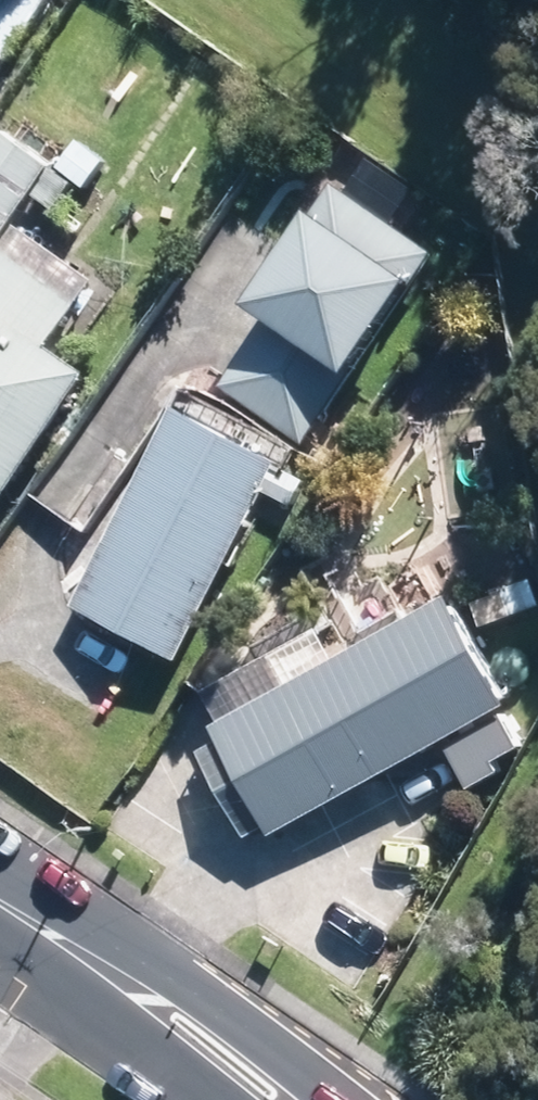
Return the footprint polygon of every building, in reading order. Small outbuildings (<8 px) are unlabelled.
[(3,66),(46,0),(0,0),(0,64),(3,66)] [(0,138),(0,228),(45,168),(2,135),(0,138)] [(426,252),(331,192),(257,307),(276,319),(232,387),(309,435),(426,252)] [(79,378),(41,351),(72,308),(0,257),(0,489),(79,378)] [(270,467),(176,418),(79,607),(174,655),(270,467)] [(497,706),(443,609),(224,731),(279,828),(497,706)]
